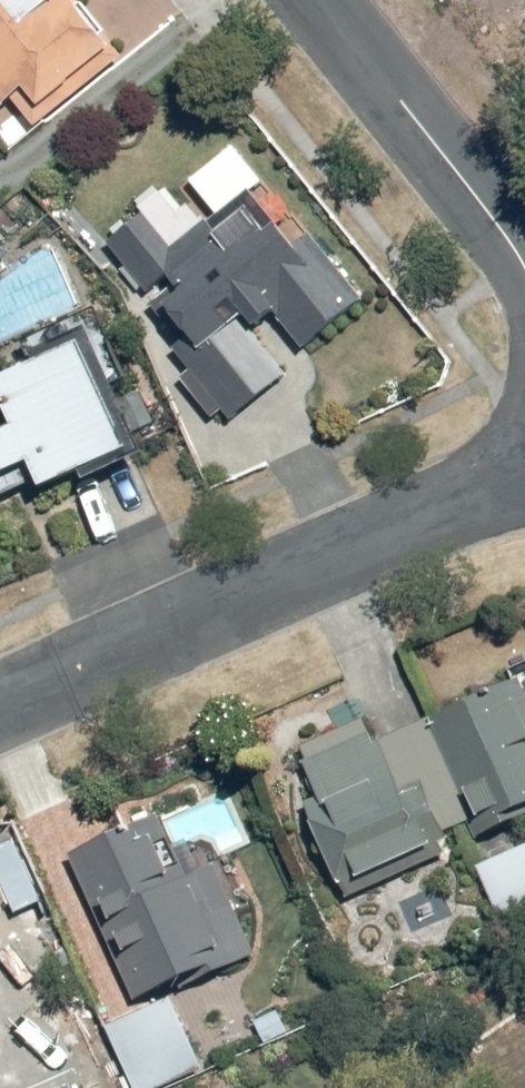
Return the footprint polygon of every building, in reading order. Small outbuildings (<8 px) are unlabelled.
[(4,110),(29,91),(43,110),(122,51),(84,0),(0,0),(0,105),(4,110)] [(101,235),(194,351),(172,369),(216,423),(337,325),(295,274),(324,250),(274,188),(217,234),(193,204),(183,212),(162,186),(101,235)] [(0,377),(0,508),(139,454),(94,337),(0,377)] [(479,700),(510,774),(472,791),(489,831),(524,815),(524,658),(510,665),(518,682),(479,700)] [(378,716),(305,750),(322,793),(307,799),(347,895),(454,851),(429,789),(411,796),(378,716)] [(237,785),(67,856),(127,1006),(265,952),(224,849),(257,835),(237,785)] [(481,863),(507,936),(524,929),(524,846),(481,863)] [(136,1087),(177,1087),(213,1075),(184,994),(109,1022),(136,1087)]
